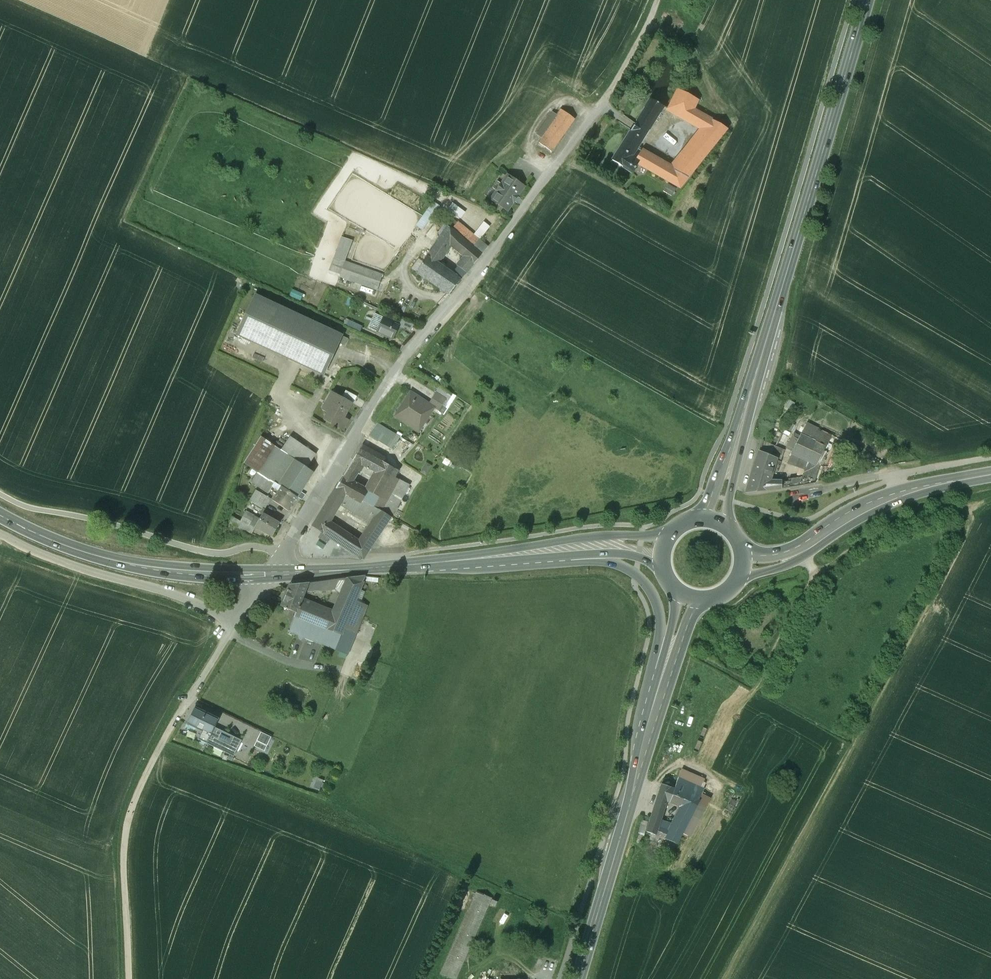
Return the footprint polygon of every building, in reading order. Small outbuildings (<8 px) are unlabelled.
[(677,89),(667,108),(705,130),(713,121),(693,109),(698,100),(677,89)] [(651,98),(637,122),(636,121),(635,123),(647,131),(663,107),(661,105),(656,102),(654,100),(654,99),(651,98)] [(577,115),(565,106),(562,110),(574,119),(577,115)] [(561,110),(538,142),(551,151),(574,119),(562,110),(561,110)] [(705,130),(673,170),(687,177),(727,129),(713,121),(705,130)] [(647,131),(635,123),(629,132),(642,139),(647,131)] [(629,132),(612,160),(632,173),(638,164),(647,169),(653,158),(636,149),(642,139),(629,132)] [(673,170),(653,158),(647,169),(679,187),(687,177),(673,170)] [(507,175),(501,183),(500,183),(495,191),(496,191),(490,199),(507,211),(512,203),(513,203),(519,195),(518,194),(524,186),(507,175)] [(667,183),(663,190),(671,195),(675,188),(667,183)] [(459,218),(464,212),(451,203),(446,209),(459,218)] [(415,225),(421,229),(432,211),(426,207),(415,225)] [(454,231),(448,226),(441,236),(451,245),(464,257),(473,264),(481,255),(479,253),(454,231)] [(484,248),(459,226),(454,231),(479,253),(484,248)] [(451,245),(441,236),(426,257),(438,264),(451,245)] [(352,241),(341,237),(328,273),(377,290),(382,273),(345,261),(352,241)] [(423,262),(416,272),(428,280),(438,264),(426,257),(426,258),(423,262)] [(464,257),(457,266),(466,273),(473,264),(464,257)] [(459,278),(438,264),(428,280),(449,295),(461,279),(459,278)] [(342,335),(255,295),(236,335),(324,375),(342,335)] [(394,322),(375,314),(369,328),(393,339),(399,326),(393,324),(394,322)] [(362,326),(346,319),(344,324),(360,332),(362,326)] [(454,397),(438,387),(428,403),(435,407),(434,408),(444,414),(454,397)] [(356,397),(345,391),(342,398),(351,402),(350,404),(352,405),(356,397)] [(342,398),(331,392),(322,409),(328,413),(324,420),(331,424),(332,422),(343,428),(348,420),(343,417),(350,404),(351,402),(342,398)] [(428,403),(410,392),(394,416),(419,432),(434,408),(435,407),(428,403)] [(429,436),(440,444),(450,431),(438,422),(429,436)] [(400,437),(377,423),(368,436),(390,450),(400,437)] [(831,436),(806,424),(791,453),(806,460),(816,465),(816,464),(831,436)] [(316,454),(290,437),(280,451),(306,468),(316,454)] [(261,439),(245,463),(258,471),(281,486),(282,487),(296,496),(312,472),(306,468),(280,451),(261,439)] [(784,450),(762,440),(758,452),(780,461),(784,450)] [(394,468),(359,449),(353,460),(352,460),(344,474),(353,480),(357,473),(359,474),(360,471),(374,479),(367,490),(368,490),(368,491),(379,497),(373,506),(391,517),(409,485),(390,475),(394,468)] [(780,461),(758,452),(746,492),(747,493),(781,489),(790,488),(789,481),(781,482),(769,481),(772,473),(776,474),(780,461)] [(816,465),(806,460),(801,477),(798,485),(798,486),(814,484),(814,482),(819,465),(816,464),(816,465)] [(432,466),(426,462),(420,472),(426,476),(432,466)] [(281,486),(258,471),(251,482),(268,492),(271,487),(279,491),(282,487),(281,486)] [(353,480),(344,474),(343,476),(342,477),(335,488),(336,488),(361,504),(368,491),(368,490),(367,490),(353,481),(353,480)] [(801,477),(789,479),(789,481),(790,488),(798,486),(798,485),(801,477)] [(279,491),(272,501),(287,510),(296,496),(282,487),(279,491)] [(368,491),(361,504),(336,488),(322,510),(333,516),(337,509),(340,505),(371,523),(359,541),(354,538),(347,549),(363,560),(371,548),(374,542),(391,517),(373,506),(379,497),(368,491)] [(270,499),(256,490),(250,500),(264,509),(270,499)] [(282,519),(264,509),(260,518),(246,511),(240,521),(231,517),(230,524),(252,533),(255,527),(272,536),(282,519)] [(333,516),(322,510),(312,526),(322,533),(322,532),(330,538),(347,549),(354,538),(330,522),(333,516)] [(330,538),(322,532),(322,533),(319,537),(327,543),(330,538)] [(342,595),(334,615),(327,612),(315,642),(347,654),(367,606),(355,601),(365,576),(364,576),(309,582),(309,583),(306,590),(309,591),(317,590),(321,591),(335,589),(342,595)] [(327,612),(301,602),(306,590),(309,583),(291,585),(289,585),(281,606),(296,612),(288,632),(298,636),(301,639),(303,638),(315,642),(327,612)] [(214,732),(192,719),(183,733),(201,744),(206,735),(210,737),(214,732)] [(316,777),(313,786),(319,788),(322,779),(316,777)] [(682,805),(669,831),(666,830),(666,839),(664,845),(673,849),(693,810),(700,813),(708,799),(701,796),(704,788),(678,777),(674,789),(676,799),(675,803),(682,805)] [(674,789),(661,784),(646,831),(652,834),(649,839),(657,842),(659,837),(666,839),(666,830),(658,827),(660,820),(666,800),(675,803),(676,799),(674,789)] [(734,792),(725,809),(732,813),(741,796),(734,792)] [(439,973),(453,978),(454,978),(490,905),(492,900),(493,899),(478,892),(439,973)]
